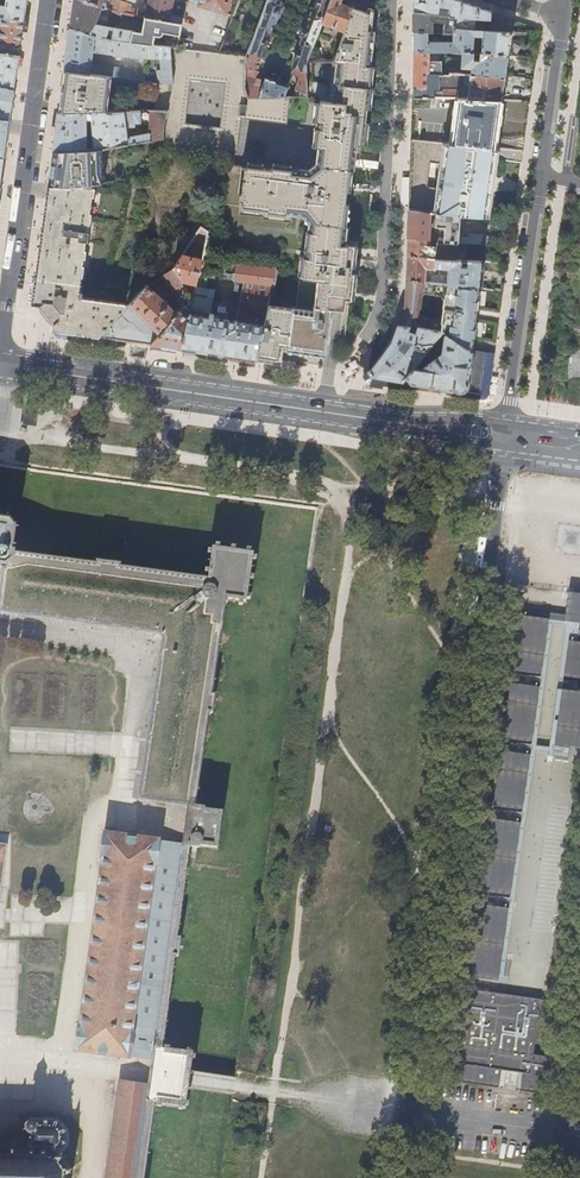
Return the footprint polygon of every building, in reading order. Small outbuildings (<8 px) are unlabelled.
[(27,0),(7,0),(6,5),(0,4),(0,17),(24,21),(26,3),(27,0)] [(71,29),(100,39),(126,42),(153,45),(155,36),(161,37),(162,36),(163,35),(164,33),(180,35),(182,24),(145,18),(144,18),(142,33),(95,25),(99,13),(108,16),(110,10),(109,10),(105,8),(83,0),(75,0),(73,13),(71,29)] [(105,8),(106,4),(102,3),(103,0),(83,0),(105,8)] [(110,10),(121,15),(121,14),(140,17),(141,14),(138,13),(138,10),(130,8),(131,5),(117,0),(113,0),(109,10),(110,10)] [(182,24),(183,18),(174,16),(171,14),(174,0),(149,0),(145,18),(182,24)] [(231,0),(200,0),(198,5),(226,14),(231,0)] [(282,97),(286,86),(275,83),(275,81),(265,78),(264,80),(254,77),(258,71),(255,71),(261,56),(259,55),(268,32),(270,32),(275,19),(278,17),(281,11),(279,8),(281,3),(279,2),(280,0),(268,0),(266,3),(255,33),(246,56),(245,71),(244,87),(247,97),(262,97),(282,97)] [(312,15),(310,14),(306,28),(303,29),(300,36),(302,39),(300,43),(301,43),(293,67),(295,68),(293,75),(299,77),(295,90),(307,93),(306,63),(306,62),(322,22),(330,0),(318,0),(312,15)] [(322,22),(344,30),(351,7),(345,5),(338,3),(339,0),(330,0),(322,22)] [(489,11),(475,6),(457,0),(413,0),(413,11),(435,13),(453,16),(458,17),(474,18),(488,19),(489,19),(489,11)] [(364,11),(352,6),(351,7),(344,30),(334,61),(306,63),(307,93),(307,96),(308,96),(307,101),(308,101),(308,99),(319,99),(318,109),(316,109),(315,128),(318,129),(317,147),(321,147),(355,152),(356,144),(363,145),(364,129),(368,96),(367,96),(367,93),(369,76),(367,76),(370,48),(372,30),(367,29),(369,13),(364,11)] [(435,13),(413,11),(413,23),(413,32),(427,32),(433,32),(432,21),(442,22),(442,33),(451,33),(452,33),(452,28),(473,29),(474,18),(458,17),(453,16),(435,13)] [(510,32),(512,19),(489,11),(489,19),(488,19),(487,30),(510,32)] [(24,21),(0,17),(0,52),(19,55),(20,48),(24,21)] [(473,29),(487,30),(488,19),(474,18),(473,29)] [(432,21),(433,32),(442,33),(442,22),(432,21)] [(507,56),(510,32),(487,30),(473,29),(452,28),(452,33),(451,33),(451,41),(427,40),(427,32),(413,32),(413,41),(413,51),(441,52),(451,52),(461,52),(472,53),(472,52),(473,36),(481,37),(480,53),(507,56)] [(68,47),(65,70),(109,76),(138,80),(158,83),(173,83),(172,70),(158,70),(158,76),(149,73),(120,69),(92,65),(94,52),(113,55),(115,57),(130,57),(130,59),(157,58),(171,58),(170,47),(153,45),(126,42),(100,39),(71,29),(68,47)] [(479,53),(480,53),(481,37),(473,36),(472,52),(473,53),(479,53)] [(287,121),(289,97),(282,97),(262,97),(247,97),(244,87),(245,71),(246,56),(220,52),(177,48),(170,47),(171,58),(172,70),(173,83),(158,83),(156,98),(154,111),(167,111),(165,119),(164,124),(162,138),(162,146),(228,153),(234,153),(238,129),(240,115),(287,121)] [(413,76),(413,88),(427,89),(426,74),(441,74),(441,62),(426,62),(426,58),(441,58),(441,52),(413,51),(413,76)] [(14,89),(17,72),(19,55),(0,52),(0,87),(14,89)] [(504,77),(507,56),(480,53),(479,53),(478,58),(473,57),(473,53),(472,52),(472,53),(461,52),(460,67),(467,68),(471,68),(470,74),(504,77)] [(158,70),(172,70),(171,58),(157,58),(158,70)] [(65,70),(64,82),(59,113),(103,112),(106,90),(109,76),(65,70)] [(413,92),(413,98),(433,98),(433,89),(438,89),(438,87),(462,87),(462,79),(469,80),(468,90),(468,94),(468,98),(501,100),(504,77),(470,74),(467,74),(450,73),(450,75),(441,74),(426,74),(427,89),(413,88),(413,92)] [(14,89),(0,87),(0,119),(10,120),(11,112),(14,89)] [(436,98),(457,98),(457,90),(444,90),(442,93),(436,93),(436,98)] [(451,144),(494,148),(501,100),(468,98),(457,98),(451,144)] [(125,123),(139,123),(139,111),(124,111),(103,112),(59,113),(56,132),(54,151),(87,150),(87,136),(86,119),(92,119),(93,136),(94,150),(100,149),(150,141),(151,133),(150,133),(127,136),(125,123)] [(154,111),(151,111),(151,123),(150,133),(151,133),(150,141),(162,138),(164,124),(165,119),(167,111),(154,111)] [(4,158),(7,138),(10,120),(0,119),(0,157),(4,158)] [(409,186),(408,209),(432,212),(435,188),(432,187),(432,186),(428,185),(427,187),(426,186),(429,163),(438,164),(441,143),(411,140),(409,173),(409,186)] [(460,215),(484,217),(494,148),(451,144),(441,143),(438,164),(435,188),(432,212),(460,215)] [(246,166),(242,165),(238,191),(241,192),(239,199),(243,200),(242,207),(287,213),(288,207),(306,209),(315,221),(314,230),(310,230),(307,251),(312,251),(311,258),(303,257),(300,279),(319,281),(315,312),(268,304),(256,360),(280,364),(282,350),(324,356),(326,357),(328,338),(330,319),(329,319),(330,309),(339,310),(343,311),(344,299),(350,300),(350,297),(352,274),(350,273),(351,261),(352,245),(344,244),(346,226),(350,188),(354,162),(355,152),(321,147),(320,158),(319,161),(309,170),(291,168),(291,165),(272,163),(272,165),(247,161),(246,166)] [(87,150),(54,151),(52,167),(50,181),(53,182),(52,185),(49,185),(49,186),(72,187),(91,185),(91,183),(98,183),(97,179),(102,178),(100,172),(102,159),(99,158),(100,149),(94,150),(87,150)] [(57,332),(99,338),(126,309),(126,306),(82,300),(83,294),(79,293),(81,276),(84,277),(85,265),(83,265),(84,257),(86,258),(90,231),(87,230),(88,224),(90,224),(92,212),(89,212),(90,205),(93,205),(95,187),(91,186),(91,185),(72,187),(49,186),(47,199),(45,219),(42,236),(34,300),(57,332)] [(408,223),(407,237),(427,239),(429,226),(435,226),(433,240),(436,240),(457,242),(458,243),(458,237),(460,215),(432,212),(408,209),(408,223)] [(191,243),(204,246),(208,232),(201,228),(191,243)] [(407,251),(407,255),(435,258),(456,260),(457,242),(436,240),(435,246),(429,245),(429,239),(427,239),(407,237),(407,251)] [(196,284),(201,260),(202,259),(194,257),(195,254),(191,253),(190,256),(184,254),(174,268),(182,281),(196,284)] [(460,260),(456,260),(435,258),(407,255),(406,276),(406,279),(478,288),(480,261),(467,261),(466,266),(460,265),(460,260)] [(221,355),(256,360),(268,304),(276,269),(228,264),(228,265),(221,264),(219,278),(244,281),(237,317),(236,318),(236,321),(227,320),(227,317),(227,316),(211,314),(214,290),(195,286),(188,318),(181,350),(221,355)] [(127,342),(151,345),(180,311),(182,302),(183,297),(182,281),(174,268),(164,276),(180,302),(174,311),(148,287),(147,286),(135,299),(126,309),(99,338),(127,342)] [(470,349),(474,320),(478,288),(406,279),(405,293),(404,306),(397,325),(410,327),(417,328),(442,332),(445,334),(470,349)] [(179,349),(181,350),(188,318),(185,315),(188,303),(182,302),(180,311),(151,345),(152,345),(176,349),(179,349)] [(404,381),(405,381),(405,376),(413,367),(420,368),(426,364),(424,362),(432,352),(428,349),(440,335),(442,332),(417,328),(414,334),(408,331),(410,327),(397,325),(390,342),(368,372),(371,377),(404,381)] [(484,352),(471,350),(470,349),(445,334),(444,337),(442,353),(436,358),(435,357),(426,364),(420,368),(413,367),(405,376),(405,381),(433,385),(435,386),(451,388),(478,392),(484,352)] [(495,353),(484,352),(478,392),(483,392),(490,386),(495,353)] [(371,377),(368,372),(366,374),(371,382),(403,387),(404,381),(371,377)] [(433,385),(405,381),(404,387),(435,391),(435,386),(433,385)] [(478,392),(451,388),(450,393),(478,397),(478,392)] [(270,457),(269,465),(297,469),(298,461),(270,457)] [(12,555),(10,553),(13,533),(15,533),(15,529),(14,528),(15,524),(9,523),(9,522),(6,521),(5,522),(0,522),(0,568),(3,568),(12,555)] [(563,530),(560,548),(578,550),(579,535),(579,532),(563,530)] [(201,595),(227,599),(238,601),(238,605),(242,605),(242,604),(248,605),(248,599),(249,599),(250,595),(246,595),(249,579),(252,579),(252,576),(249,575),(251,560),(255,560),(255,556),(252,555),(252,553),(250,552),(250,549),(246,548),(246,549),(234,547),(234,546),(230,546),(230,547),(219,545),(219,544),(215,544),(214,547),(211,547),(211,550),(208,550),(207,554),(210,554),(208,569),(205,569),(204,573),(205,573),(204,580),(201,595)] [(187,806),(198,807),(211,714),(213,714),(215,695),(213,695),(227,599),(201,595),(204,580),(117,568),(117,567),(99,564),(98,566),(12,555),(3,568),(0,593),(0,611),(159,634),(160,634),(160,635),(161,636),(162,638),(162,640),(138,799),(187,806)] [(532,674),(531,683),(513,687),(508,732),(510,739),(540,742),(547,669),(560,670),(562,675),(553,757),(572,758),(573,749),(579,749),(579,594),(572,593),(568,632),(564,615),(550,613),(550,619),(521,616),(515,672),(532,674)] [(491,906),(515,909),(534,755),(506,752),(498,817),(495,817),(486,893),(493,894),(491,906)] [(224,811),(198,807),(187,806),(182,846),(192,847),(219,851),(224,811)] [(153,1062),(155,1048),(182,846),(161,842),(144,840),(104,834),(102,847),(101,860),(102,860),(92,937),(79,1022),(78,1022),(76,1036),(74,1051),(130,1059),(153,1062)] [(505,983),(515,910),(487,907),(477,979),(505,983)] [(545,1092),(548,997),(469,994),(465,1084),(502,1085),(502,1072),(518,1073),(517,1091),(545,1092)] [(166,1049),(164,1049),(155,1048),(153,1062),(149,1086),(147,1102),(157,1103),(158,1103),(158,1106),(161,1106),(162,1103),(179,1106),(178,1109),(182,1109),(183,1109),(187,1109),(187,1105),(188,1105),(188,1101),(186,1101),(187,1090),(190,1090),(190,1086),(188,1086),(189,1080),(190,1075),(192,1075),(193,1071),(190,1070),(192,1058),(194,1059),(195,1055),(194,1055),(195,1051),(190,1050),(187,1050),(186,1052),(170,1049),(170,1047),(166,1046),(166,1049)] [(105,1177),(131,1177),(144,1087),(119,1084),(105,1177)] [(64,1175),(71,1173),(69,1170),(62,1172),(57,1164),(61,1158),(59,1156),(54,1162),(44,1158),(45,1151),(45,1149),(52,1149),(54,1153),(57,1152),(55,1148),(58,1143),(63,1146),(64,1143),(59,1141),(59,1135),(64,1133),(64,1131),(58,1133),(54,1129),(56,1124),(54,1123),(52,1128),(46,1127),(46,1123),(44,1123),(44,1127),(36,1127),(37,1125),(33,1122),(28,1122),(25,1125),(24,1130),(28,1134),(30,1134),(30,1146),(28,1146),(28,1148),(15,1147),(15,1146),(13,1146),(13,1147),(12,1147),(12,1150),(10,1150),(10,1157),(0,1157),(0,1177),(63,1177),(64,1175)]
